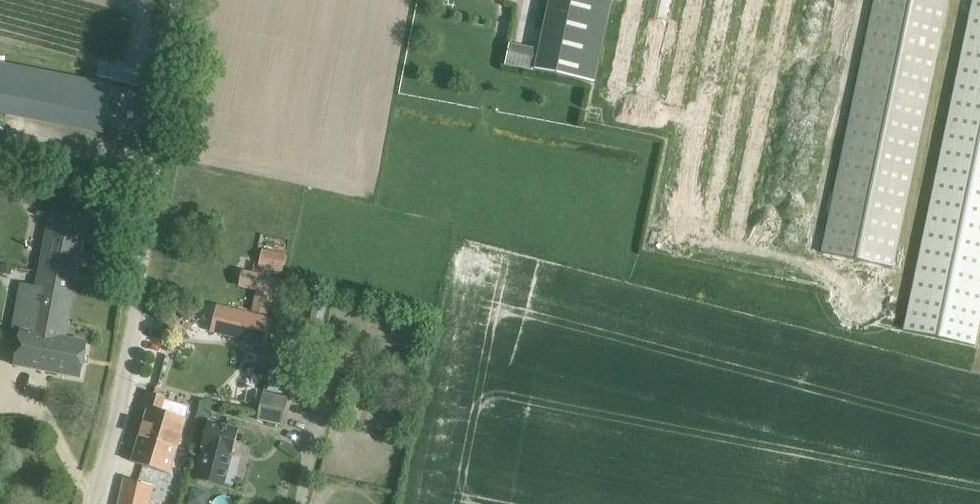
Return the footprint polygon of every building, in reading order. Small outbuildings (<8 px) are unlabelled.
[(506,65),(536,70),(594,82),(611,0),(550,0),(540,50),(510,43),(506,65)] [(608,92),(626,97),(646,0),(627,0),(608,92)] [(820,252),(896,269),(951,0),(872,0),(820,252)] [(904,331),(975,346),(979,322),(979,0),(974,0),(904,331)] [(105,133),(114,85),(0,63),(0,113),(105,133)] [(601,114),(588,111),(585,126),(597,130),(601,114)] [(81,377),(88,342),(62,338),(64,327),(68,327),(87,224),(52,217),(33,318),(24,316),(15,364),(81,377)] [(285,272),(289,256),(265,250),(261,266),(285,272)] [(11,273),(12,265),(3,263),(1,271),(11,273)] [(852,268),(835,305),(875,324),(892,287),(852,268)] [(249,311),(275,317),(283,281),(256,276),(249,311)] [(233,311),(227,337),(268,346),(274,321),(233,311)] [(276,335),(268,369),(295,375),(302,340),(276,335)] [(360,383),(340,379),(338,387),(359,391),(360,383)] [(283,424),(289,397),(264,392),(258,419),(283,424)] [(153,394),(141,435),(178,446),(186,418),(190,407),(165,399),(166,398),(153,394)] [(350,399),(346,413),(359,416),(363,403),(350,399)] [(205,450),(196,480),(224,487),(239,433),(208,424),(201,449),(205,450)] [(141,435),(132,462),(170,473),(178,446),(141,435)] [(125,479),(119,503),(150,503),(154,486),(125,479)]
